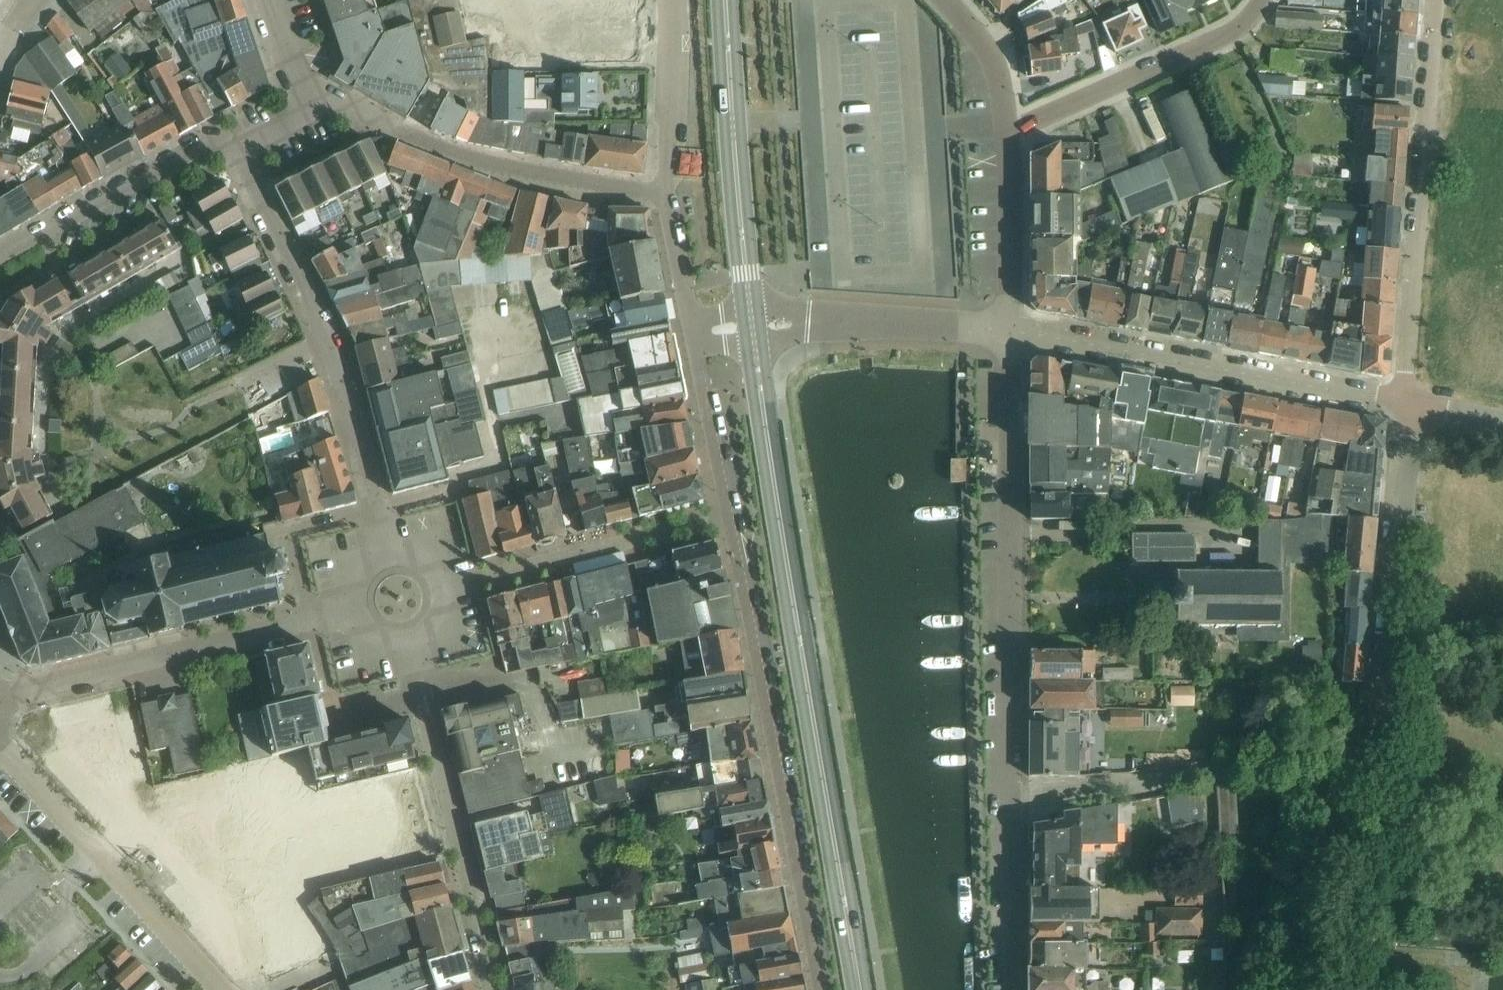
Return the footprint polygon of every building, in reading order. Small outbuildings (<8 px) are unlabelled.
[(67,3),(90,34),(92,32),(100,41),(124,22),(116,13),(131,2),(134,0),(70,0),(67,3)] [(155,12),(149,0),(134,0),(131,2),(140,15),(133,20),(143,34),(160,20),(155,12)] [(160,20),(174,44),(179,41),(188,59),(192,69),(193,69),(208,96),(221,90),(217,82),(237,70),(223,28),(223,27),(220,18),(213,20),(209,6),(208,5),(192,10),(188,0),(185,0),(155,12),(160,20)] [(192,10),(208,5),(209,6),(226,0),(188,0),(192,10)] [(246,20),(240,0),(226,0),(209,6),(213,20),(220,18),(223,27),(246,20)] [(332,29),(338,27),(338,25),(356,19),(357,22),(362,20),(361,17),(377,11),(373,0),(322,0),(332,29)] [(408,1),(422,54),(426,70),(430,79),(428,83),(447,93),(460,100),(457,108),(478,119),(480,115),(501,124),(523,124),(523,112),(523,74),(492,74),(493,72),(488,70),(486,39),(468,43),(464,44),(457,15),(461,14),(458,0),(407,0),(408,1)] [(1000,14),(1011,5),(1018,5),(1023,0),(988,0),(1000,14)] [(1018,26),(1025,43),(1030,41),(1054,31),(1047,12),(1055,9),(1064,6),(1079,0),(1044,0),(1028,11),(1019,17),(1022,24),(1018,26)] [(1160,35),(1186,23),(1180,12),(1176,0),(1144,0),(1160,35)] [(1180,12),(1192,6),(1193,8),(1211,0),(1176,0),(1180,12)] [(1323,11),(1324,0),(1318,0),(1305,0),(1304,10),(1323,11)] [(1380,16),(1415,19),(1417,0),(1356,0),(1356,5),(1381,7),(1380,16)] [(419,97),(428,83),(430,79),(426,70),(422,54),(408,1),(377,11),(361,17),(362,20),(357,22),(356,19),(338,25),(338,27),(332,29),(344,63),(334,79),(405,121),(419,97)] [(465,4),(460,5),(461,12),(468,11),(473,10),(471,2),(465,4)] [(1138,33),(1146,30),(1142,21),(1145,19),(1138,5),(1126,10),(1128,15),(1103,27),(1115,55),(1142,43),(1138,33)] [(1064,6),(1055,9),(1058,15),(1067,11),(1064,6)] [(468,11),(461,12),(463,20),(469,19),(475,17),(473,10),(468,11)] [(47,26),(61,45),(68,39),(73,35),(57,14),(47,26)] [(1275,29),(1341,33),(1342,18),(1276,14),(1275,29)] [(1364,36),(1379,37),(1414,40),(1415,19),(1380,16),(1366,15),(1364,36)] [(469,19),(463,20),(465,27),(470,26),(477,24),(475,17),(469,19)] [(217,82),(221,90),(232,109),(269,88),(246,20),(223,27),(223,28),(237,70),(217,82)] [(1030,60),(1025,61),(1027,78),(1061,74),(1059,56),(1069,55),(1079,54),(1076,38),(1093,33),(1090,22),(1075,28),(1062,32),(1063,36),(1045,39),(1046,46),(1028,49),(1030,60)] [(470,26),(465,27),(467,35),(472,33),(479,32),(477,24),(470,26)] [(472,33),(467,35),(469,42),(473,41),(480,39),(479,32),(472,33)] [(1379,37),(1378,58),(1412,61),(1414,40),(1379,37)] [(49,92),(75,74),(72,70),(57,48),(50,38),(24,56),(49,92)] [(61,45),(57,48),(62,56),(70,51),(74,48),(68,39),(66,41),(61,45)] [(68,52),(79,67),(89,60),(78,45),(68,52)] [(172,61),(164,45),(156,50),(163,64),(196,128),(232,109),(221,90),(208,96),(193,69),(192,69),(180,75),(172,61)] [(11,129),(38,135),(49,92),(24,56),(15,69),(12,82),(14,83),(5,118),(13,120),(11,129)] [(1377,68),(1376,79),(1410,81),(1412,61),(1378,58),(1364,57),(1363,67),(1377,68)] [(106,65),(119,83),(128,77),(114,58),(106,65)] [(163,64),(146,74),(163,105),(162,105),(163,106),(135,121),(139,129),(166,114),(179,137),(196,128),(163,64)] [(113,76),(106,81),(120,99),(126,94),(113,76)] [(548,112),(523,112),(523,124),(548,125),(554,125),(554,116),(577,116),(577,111),(597,111),(597,77),(548,77),(535,78),(535,87),(535,101),(547,101),(548,112)] [(1266,96),(1292,97),(1292,79),(1257,78),(1266,96)] [(1296,78),(1296,93),(1308,93),(1309,78),(1296,78)] [(1410,81),(1376,79),(1376,80),(1361,79),(1359,101),(1367,101),(1409,105),(1410,81)] [(1168,88),(1171,96),(1193,88),(1190,80),(1168,88)] [(1175,153),(1153,162),(1171,207),(1234,182),(1211,126),(1197,90),(1168,102),(1156,106),(1162,120),(1175,153)] [(131,134),(143,157),(179,137),(166,114),(139,129),(135,121),(134,122),(123,104),(117,95),(107,101),(119,125),(126,137),(131,134)] [(1375,132),(1406,134),(1408,110),(1373,108),(1371,132),(1375,132)] [(478,119),(466,144),(491,149),(493,138),(507,140),(504,151),(543,159),(543,161),(544,161),(548,126),(548,125),(523,124),(501,124),(480,115),(478,119)] [(1108,137),(1097,142),(1105,181),(1109,179),(1127,225),(1171,207),(1153,162),(1128,172),(1122,147),(1115,118),(1103,124),(1108,137)] [(587,124),(585,139),(587,139),(586,168),(643,176),(646,145),(646,126),(613,125),(598,123),(597,126),(587,124)] [(126,137),(119,125),(83,144),(89,154),(102,179),(143,157),(131,134),(126,137)] [(553,134),(554,128),(548,126),(544,161),(559,163),(584,167),(584,168),(586,168),(587,139),(585,139),(553,134)] [(63,131),(52,138),(63,158),(81,190),(102,179),(89,154),(78,161),(69,144),(70,144),(63,131)] [(1373,160),(1404,163),(1406,134),(1375,132),(1373,160)] [(21,168),(20,174),(18,175),(39,215),(56,205),(38,172),(63,158),(52,138),(45,142),(45,143),(21,160),(18,159),(18,157),(0,153),(0,164),(21,168)] [(381,138),(369,141),(381,166),(384,165),(388,165),(387,166),(406,173),(401,188),(417,194),(414,200),(430,206),(413,250),(416,258),(419,266),(440,264),(460,209),(473,175),(454,168),(396,144),(395,144),(381,138)] [(386,175),(381,166),(369,141),(345,153),(362,187),(361,187),(364,193),(376,188),(373,181),(386,175)] [(1030,157),(1030,202),(1078,202),(1078,165),(1093,165),(1094,144),(1059,144),(1030,157)] [(686,150),(681,171),(703,176),(708,154),(686,150)] [(349,193),(361,187),(362,187),(345,153),(321,165),(338,199),(341,205),(352,199),(349,193)] [(1294,154),(1293,162),(1292,176),(1310,178),(1312,156),(1294,154)] [(56,205),(81,190),(63,158),(38,172),(56,205)] [(1370,184),(1402,186),(1404,163),(1373,160),(1349,158),(1347,182),(1370,184)] [(0,164),(0,182),(5,183),(12,194),(0,201),(0,238),(39,215),(18,175),(20,174),(21,168),(0,164)] [(345,214),(341,205),(338,199),(321,165),(298,177),(315,210),(314,211),(322,226),(345,214)] [(440,264),(454,263),(475,215),(488,181),(473,175),(460,209),(440,264)] [(302,217),(314,211),(315,210),(298,177),(274,189),(294,229),(305,223),(302,217)] [(1225,348),(1256,354),(1263,321),(1246,318),(1247,312),(1253,307),(1257,288),(1260,288),(1273,220),(1269,219),(1277,180),(1259,177),(1248,232),(1232,315),(1225,348)] [(186,214),(191,223),(238,196),(227,193),(219,181),(192,196),(198,208),(186,214)] [(489,182),(488,181),(475,215),(454,263),(458,263),(469,262),(486,217),(502,224),(508,212),(516,192),(489,182)] [(1368,208),(1400,210),(1402,186),(1370,184),(1368,208)] [(548,256),(555,273),(569,269),(568,234),(545,234),(553,201),(519,194),(502,259),(507,259),(519,258),(530,257),(548,256)] [(238,196),(191,223),(197,232),(209,225),(215,236),(242,221),(235,208),(238,196)] [(587,209),(553,201),(545,234),(568,234),(585,233),(587,210),(587,209)] [(168,202),(158,208),(168,224),(177,219),(168,202)] [(1078,202),(1030,202),(1030,238),(1059,238),(1058,232),(1078,231),(1078,229),(1078,202)] [(1197,204),(1189,203),(1187,214),(1195,216),(1197,204)] [(1342,214),(1355,216),(1356,206),(1343,205),(1342,214)] [(1365,249),(1396,252),(1398,231),(1400,210),(1368,208),(1366,228),(1365,249)] [(386,215),(389,223),(401,218),(398,210),(386,215)] [(568,234),(569,269),(609,258),(608,252),(607,252),(607,213),(587,210),(585,233),(568,234)] [(607,252),(608,252),(652,244),(648,211),(647,211),(607,211),(607,213),(607,252)] [(362,219),(366,227),(378,221),(374,213),(362,219)] [(1059,238),(1030,238),(1030,278),(1071,279),(1075,279),(1076,266),(1076,260),(1076,247),(1077,244),(1090,239),(1121,227),(1116,214),(1106,218),(1078,229),(1078,231),(1058,232),(1059,238)] [(64,270),(85,305),(178,252),(158,216),(146,223),(148,226),(124,240),(122,237),(100,250),(102,253),(78,266),(76,263),(64,270)] [(1202,344),(1225,348),(1232,315),(1248,232),(1224,227),(1214,283),(1208,310),(1202,344)] [(381,239),(376,229),(360,235),(365,247),(372,243),(381,239)] [(224,261),(230,273),(258,259),(252,245),(255,234),(207,257),(212,267),(224,261)] [(315,243),(319,251),(331,245),(327,236),(315,243)] [(1303,251),(1304,238),(1284,236),(1283,250),(1303,251)] [(388,257),(381,239),(372,243),(380,260),(382,260),(388,257)] [(1146,333),(1152,301),(1157,273),(1145,271),(1149,246),(1134,243),(1130,271),(1129,273),(1119,327),(1146,333)] [(634,267),(656,262),(652,244),(608,252),(609,258),(612,272),(608,273),(612,293),(617,292),(616,289),(637,285),(634,267)] [(332,250),(311,262),(312,263),(324,286),(364,272),(361,267),(354,250),(354,249),(337,257),(336,258),(333,253),(332,250)] [(1362,281),(1394,284),(1396,252),(1365,249),(1364,255),(1355,255),(1354,264),(1364,265),(1362,281)] [(1170,337),(1177,304),(1184,265),(1186,256),(1175,254),(1168,289),(1156,286),(1158,274),(1157,273),(1152,301),(1146,333),(1170,337)] [(535,293),(559,286),(555,273),(548,256),(530,257),(531,281),(535,293)] [(1177,304),(1170,337),(1202,344),(1208,310),(1187,306),(1188,297),(1191,298),(1199,259),(1186,256),(1184,265),(1179,290),(1177,304)] [(1284,274),(1296,277),(1297,268),(1299,258),(1287,256),(1284,274)] [(530,257),(519,258),(521,282),(531,281),(530,257)] [(509,283),(521,282),(519,258),(507,259),(509,283)] [(566,308),(568,314),(620,302),(617,292),(612,293),(608,273),(612,272),(609,258),(569,269),(555,273),(559,286),(562,297),(566,308)] [(497,284),(509,283),(507,259),(502,259),(495,260),(497,284)] [(1076,266),(1075,279),(1075,319),(1084,321),(1119,327),(1129,273),(1130,271),(1131,261),(1122,259),(1119,271),(1116,284),(1090,279),(1091,268),(1076,266)] [(364,272),(324,286),(327,290),(336,308),(423,282),(418,266),(400,271),(387,275),(382,260),(380,260),(361,267),(364,272)] [(485,285),(497,284),(495,260),(483,261),(485,285)] [(460,287),(485,285),(483,261),(469,262),(458,263),(460,287)] [(662,295),(656,262),(634,267),(637,285),(616,289),(617,292),(620,302),(620,303),(662,295)] [(419,266),(418,266),(423,282),(426,293),(450,288),(460,287),(458,263),(454,263),(440,264),(419,266)] [(1256,354),(1280,359),(1286,328),(1276,326),(1285,279),(1277,277),(1279,274),(1280,265),(1274,264),(1272,276),(1263,321),(1256,354)] [(1295,280),(1291,299),(1290,308),(1308,311),(1315,271),(1297,268),(1296,277),(1295,280)] [(229,304),(234,313),(282,290),(271,286),(265,272),(236,286),(242,298),(229,304)] [(151,286),(157,296),(179,283),(173,273),(151,286)] [(74,311),(54,276),(42,283),(44,286),(33,293),(31,289),(10,301),(11,303),(0,319),(0,345),(0,347),(0,503),(4,511),(7,509),(14,521),(11,523),(17,535),(53,515),(33,479),(44,477),(41,464),(39,465),(40,455),(31,454),(38,340),(46,345),(53,334),(44,329),(74,311)] [(1030,278),(1030,310),(1075,319),(1075,279),(1071,279),(1030,278)] [(1286,298),(1291,299),(1295,280),(1289,279),(1286,298)] [(1346,286),(1362,288),(1362,281),(1344,279),(1340,279),(1339,283),(1346,284),(1346,286)] [(1363,305),(1392,308),(1394,284),(1362,281),(1362,288),(1360,304),(1360,305),(1363,305)] [(423,282),(336,308),(347,330),(348,331),(382,321),(382,320),(379,312),(427,297),(426,293),(423,282)] [(562,297),(559,286),(535,293),(538,304),(562,297)] [(174,309),(195,299),(189,287),(168,297),(174,309)] [(450,288),(426,293),(427,297),(430,305),(453,299),(450,288)] [(282,290),(234,313),(238,322),(251,316),(256,328),(285,314),(278,301),(282,290)] [(568,314),(570,320),(573,332),(591,327),(590,322),(613,317),(616,332),(609,333),(610,335),(667,323),(662,295),(620,303),(620,302),(568,314)] [(562,297),(538,304),(542,316),(566,308),(562,297)] [(105,312),(111,322),(133,309),(127,299),(105,312)] [(195,299),(174,309),(180,322),(201,312),(195,299)] [(453,299),(430,305),(433,316),(433,317),(456,311),(453,299)] [(1335,301),(1331,324),(1344,327),(1345,310),(1362,311),(1363,305),(1360,305),(1360,304),(1335,301)] [(1362,330),(1360,339),(1389,341),(1392,308),(1363,305),(1362,311),(1361,330),(1362,330)] [(545,327),(570,320),(568,314),(566,308),(542,316),(545,327)] [(416,309),(405,312),(405,314),(411,334),(432,329),(436,328),(436,327),(433,317),(433,316),(419,320),(416,309)] [(1348,327),(1361,330),(1362,311),(1345,310),(1344,327),(1348,327)] [(456,311),(433,317),(436,328),(436,329),(459,323),(456,311)] [(1280,359),(1323,367),(1329,339),(1330,336),(1329,336),(1297,330),(1299,313),(1289,311),(1286,328),(1280,359)] [(201,312),(180,322),(185,334),(207,324),(201,312)] [(387,340),(411,334),(405,314),(382,320),(382,321),(348,331),(355,347),(386,339),(387,340)] [(570,320),(545,327),(549,339),(573,332),(570,320)] [(436,328),(432,329),(435,342),(463,335),(459,323),(436,329),(436,328)] [(667,323),(610,335),(612,347),(628,345),(628,347),(670,338),(667,323)] [(207,324),(185,334),(192,347),(213,336),(207,324)] [(1323,367),(1360,374),(1362,345),(1359,344),(1360,339),(1362,330),(1361,330),(1348,327),(1344,327),(1331,324),(1329,336),(1330,336),(1329,339),(1323,367)] [(552,350),(576,343),(576,342),(573,332),(549,339),(552,350)] [(221,355),(218,347),(213,336),(192,347),(179,354),(188,372),(221,355)] [(240,337),(218,347),(221,355),(224,360),(246,349),(240,337)] [(592,356),(581,359),(586,374),(587,378),(592,397),(678,381),(675,364),(670,338),(628,347),(629,349),(612,352),(592,355),(592,356)] [(54,349),(76,363),(82,353),(60,339),(54,349)] [(355,348),(360,370),(406,358),(404,348),(390,352),(387,340),(386,339),(355,347),(355,348)] [(1362,345),(1360,374),(1382,378),(1386,375),(1389,341),(1360,339),(1359,344),(1362,345)] [(107,357),(112,370),(139,355),(132,343),(107,357)] [(581,359),(576,343),(552,350),(561,379),(586,374),(581,359)] [(470,365),(467,352),(440,359),(443,372),(470,365)] [(406,358),(360,370),(366,391),(398,383),(412,380),(406,358)] [(1028,397),(1065,399),(1065,393),(1070,366),(1032,359),(1028,363),(1028,397)] [(1109,416),(1117,374),(1070,365),(1070,366),(1065,393),(1065,399),(1066,409),(1074,410),(1094,413),(1109,416)] [(51,381),(63,382),(64,368),(52,368),(51,381)] [(398,383),(366,391),(392,496),(405,493),(448,482),(445,471),(459,467),(459,464),(463,463),(463,464),(466,463),(483,458),(475,424),(485,422),(477,390),(454,396),(455,403),(444,406),(435,374),(412,380),(398,383)] [(551,381),(556,405),(576,401),(592,397),(587,378),(586,374),(561,379),(551,381)] [(1144,412),(1150,380),(1117,374),(1109,416),(1094,413),(1074,410),(1066,409),(1065,399),(1028,397),(1028,449),(1110,450),(1136,454),(1136,453),(1142,412),(1144,412)] [(1192,477),(1198,441),(1208,442),(1211,424),(1217,392),(1150,380),(1144,412),(1142,412),(1136,453),(1138,453),(1136,467),(1192,477)] [(287,396),(295,424),(328,413),(319,381),(287,396)] [(505,390),(510,414),(556,405),(551,381),(505,390)] [(585,439),(589,438),(615,434),(611,414),(682,402),(678,381),(592,397),(576,401),(585,439)] [(498,416),(510,414),(505,390),(493,393),(498,416)] [(1210,443),(1207,458),(1220,461),(1223,449),(1233,451),(1236,428),(1241,396),(1217,392),(1211,424),(1208,442),(1210,443)] [(1268,435),(1275,402),(1241,396),(1236,428),(1233,451),(1238,452),(1239,447),(1250,449),(1252,442),(1268,444),(1270,436),(1268,435)] [(611,414),(615,434),(687,426),(682,402),(611,414)] [(1282,442),(1277,467),(1286,468),(1292,439),(1298,406),(1275,402),(1268,435),(1270,436),(1285,438),(1284,442),(1282,442)] [(1298,406),(1292,439),(1286,468),(1299,471),(1304,446),(1302,445),(1302,441),(1316,444),(1323,411),(1298,406)] [(1359,446),(1361,418),(1323,411),(1316,444),(1311,470),(1324,472),(1356,477),(1377,480),(1378,467),(1357,464),(1357,467),(1345,466),(1348,445),(1359,446)] [(279,433),(278,429),(276,429),(271,417),(253,424),(257,440),(276,434),(279,433)] [(1357,464),(1378,467),(1382,421),(1361,418),(1359,446),(1348,445),(1345,466),(1357,467),(1357,464)] [(48,434),(60,435),(61,421),(49,421),(48,434)] [(687,426),(615,434),(615,448),(618,464),(692,449),(687,426)] [(600,497),(613,495),(612,487),(611,485),(607,486),(596,488),(594,478),(589,438),(585,439),(562,442),(571,484),(575,496),(581,494),(584,501),(599,496),(600,497)] [(336,439),(305,451),(308,465),(310,472),(313,471),(324,513),(356,504),(336,439)] [(533,470),(535,479),(538,490),(523,494),(526,506),(536,545),(536,546),(555,541),(555,540),(565,537),(547,466),(543,446),(532,449),(538,469),(533,470)] [(698,479),(692,449),(618,464),(619,466),(621,478),(646,474),(649,488),(695,480),(698,479)] [(1107,495),(1110,450),(1028,449),(1029,495),(1107,495)] [(305,451),(298,454),(283,460),(292,494),(276,498),(283,524),(324,513),(313,471),(310,472),(308,465),(305,451)] [(1266,454),(1263,471),(1268,471),(1271,455),(1266,454)] [(970,456),(955,456),(955,478),(970,478),(970,456)] [(50,463),(53,474),(78,469),(75,457),(50,463)] [(1302,518),(1336,519),(1336,516),(1346,516),(1374,519),(1377,480),(1356,477),(1324,472),(1311,470),(1302,518)] [(526,506),(523,494),(518,496),(512,471),(468,483),(471,498),(489,493),(494,514),(526,506)] [(699,495),(695,480),(649,488),(631,491),(639,519),(703,502),(702,497),(702,494),(699,495)] [(613,495),(624,493),(623,486),(617,487),(616,486),(612,487),(613,495)] [(123,488),(54,526),(53,525),(53,524),(53,523),(11,545),(12,547),(12,546),(13,548),(13,547),(20,560),(0,568),(0,607),(21,660),(24,663),(28,666),(31,667),(41,668),(54,665),(88,656),(109,651),(99,615),(93,596),(72,602),(77,621),(49,626),(45,616),(52,613),(44,592),(47,581),(44,576),(143,523),(123,488)] [(489,493),(471,498),(462,500),(477,557),(482,560),(536,545),(526,506),(494,514),(489,493)] [(626,502),(624,493),(613,495),(600,497),(604,508),(626,502)] [(581,494),(575,496),(585,532),(605,525),(599,498),(600,497),(599,496),(584,501),(581,494)] [(1196,518),(1200,496),(1188,494),(1184,518),(1196,518)] [(1105,520),(1107,495),(1029,495),(1029,521),(1073,521),(1073,508),(1092,508),(1092,521),(1105,520)] [(604,508),(600,497),(599,498),(605,525),(606,527),(631,521),(626,502),(604,508)] [(1221,514),(1245,519),(1248,503),(1224,498),(1221,514)] [(1219,506),(1200,502),(1197,514),(1217,518),(1219,506)] [(1262,506),(1261,513),(1259,513),(1259,518),(1279,521),(1281,509),(1262,506)] [(1336,516),(1336,519),(1336,526),(1345,527),(1344,540),(1340,539),(1340,544),(1343,545),(1342,554),(1371,556),(1374,519),(1346,516),(1336,516)] [(275,579),(285,577),(280,554),(270,557),(265,536),(235,542),(233,530),(146,552),(148,562),(117,569),(121,587),(109,590),(101,602),(105,618),(112,645),(150,636),(150,637),(185,628),(184,623),(281,603),(275,579)] [(1305,558),(1320,559),(1321,535),(1306,534),(1305,558)] [(1132,538),(1133,566),(1196,568),(1195,537),(1132,538)] [(639,582),(650,592),(678,585),(721,571),(714,542),(670,553),(672,561),(669,562),(663,571),(664,575),(654,577),(650,561),(634,565),(639,582)] [(627,553),(578,560),(579,571),(628,564),(627,553)] [(1369,574),(1371,556),(1342,554),(1341,568),(1336,567),(1336,571),(1341,571),(1345,572),(1369,574)] [(626,566),(576,579),(593,658),(603,655),(631,651),(627,632),(646,629),(639,592),(632,594),(626,566)] [(1176,627),(1176,625),(1194,625),(1194,628),(1196,628),(1196,625),(1219,625),(1218,627),(1221,627),(1221,625),(1235,626),(1235,628),(1238,628),(1238,626),(1257,626),(1257,628),(1259,628),(1259,626),(1276,626),(1276,628),(1278,628),(1278,571),(1277,571),(1277,573),(1259,573),(1259,572),(1257,572),(1257,573),(1238,573),(1238,571),(1236,571),(1236,573),(1217,573),(1217,571),(1215,571),(1215,573),(1197,572),(1197,571),(1194,571),(1194,573),(1177,573),(1177,570),(1175,570),(1175,572),(1173,572),(1173,575),(1175,575),(1174,590),(1171,590),(1171,607),(1174,607),(1174,623),(1172,623),(1172,626),(1174,626),(1174,627),(1176,627)] [(721,571),(678,585),(650,592),(645,593),(656,647),(680,643),(735,632),(736,632),(721,571)] [(1336,571),(1335,583),(1344,583),(1342,602),(1335,602),(1335,608),(1341,608),(1346,608),(1366,610),(1369,574),(1345,572),(1341,571),(1336,571)] [(576,579),(560,583),(568,618),(574,645),(577,661),(593,658),(576,579)] [(560,583),(545,587),(553,623),(558,645),(567,642),(562,619),(568,618),(560,583)] [(545,587),(515,595),(524,630),(553,623),(545,587)] [(399,589),(389,592),(392,601),(402,597),(399,589)] [(524,630),(515,595),(488,602),(499,647),(510,644),(512,649),(514,649),(520,672),(548,667),(562,664),(559,649),(547,652),(546,650),(530,653),(529,652),(529,647),(528,644),(524,630)] [(1346,610),(1342,645),(1363,647),(1366,610),(1346,608),(1341,608),(1346,610)] [(650,648),(646,629),(627,632),(631,651),(650,648)] [(742,673),(735,632),(680,643),(682,656),(700,653),(701,660),(684,663),(687,682),(682,683),(682,684),(742,673)] [(1324,640),(1307,640),(1307,659),(1324,659),(1324,640)] [(265,655),(276,706),(318,697),(306,645),(265,655)] [(574,645),(559,648),(559,649),(562,664),(577,661),(574,645)] [(1363,647),(1342,645),(1339,682),(1360,683),(1363,647)] [(1029,652),(1029,681),(1080,681),(1080,674),(1093,675),(1094,653),(1029,652)] [(1103,681),(1133,681),(1134,671),(1103,671),(1103,681)] [(678,686),(681,704),(681,705),(746,695),(742,673),(682,684),(682,685),(678,686)] [(558,708),(558,723),(640,710),(637,692),(609,697),(606,678),(577,683),(579,696),(554,701),(558,708)] [(1028,710),(1077,710),(1104,710),(1104,684),(1093,683),(1093,681),(1080,681),(1029,681),(1028,710)] [(169,748),(175,777),(206,770),(190,695),(174,698),(173,696),(159,699),(160,701),(140,706),(150,752),(169,748)] [(531,800),(513,730),(527,727),(519,695),(484,704),(484,707),(467,711),(466,706),(454,709),(444,726),(447,738),(452,737),(456,754),(453,755),(468,815),(531,800)] [(687,718),(690,734),(750,723),(746,695),(681,705),(681,704),(654,709),(655,714),(664,713),(666,722),(687,718)] [(95,696),(56,705),(61,728),(101,719),(95,696)] [(297,751),(307,749),(328,744),(318,697),(276,706),(257,711),(237,716),(248,763),(297,751)] [(131,700),(123,701),(125,713),(133,712),(131,700)] [(1028,710),(1028,726),(1028,776),(1077,777),(1077,710),(1028,710)] [(614,745),(653,739),(648,711),(609,717),(614,745)] [(133,712),(125,713),(128,725),(136,724),(133,712)] [(101,719),(61,728),(66,750),(106,740),(101,719)] [(328,744),(307,749),(315,782),(413,759),(410,747),(413,746),(407,721),(382,727),(383,731),(328,744)] [(709,764),(704,765),(705,766),(758,762),(750,723),(690,734),(676,737),(678,746),(692,743),(692,740),(706,737),(709,764)] [(106,740),(66,750),(71,771),(111,762),(106,740)] [(140,742),(132,744),(135,756),(143,754),(140,742)] [(307,749),(297,751),(300,764),(310,762),(307,749)] [(620,773),(634,773),(634,749),(620,749),(620,773)] [(143,754),(135,756),(138,768),(146,766),(143,754)] [(111,762),(71,771),(76,793),(116,784),(111,762)] [(654,798),(655,799),(762,781),(758,762),(705,766),(704,765),(695,767),(700,790),(654,798)] [(299,768),(275,783),(296,816),(320,801),(299,768)] [(250,770),(239,773),(241,781),(252,779),(250,770)] [(239,773),(227,776),(229,784),(241,781),(239,773)] [(626,775),(594,784),(600,807),(625,800),(624,789),(625,789),(624,781),(627,780),(626,776),(626,775)] [(1280,779),(1247,784),(1250,798),(1282,793),(1280,779)] [(692,812),(766,803),(762,781),(655,799),(657,811),(646,813),(647,819),(658,817),(692,812)] [(275,783),(251,797),(272,831),(296,816),(275,783)] [(1215,788),(1219,837),(1238,835),(1234,786),(1232,786),(1215,788)] [(474,826),(485,872),(516,865),(552,856),(548,835),(575,831),(566,791),(539,798),(543,814),(528,817),(527,812),(474,826)] [(1166,797),(1171,828),(1204,823),(1199,791),(1166,797)] [(251,797),(227,813),(248,847),(272,831),(251,797)] [(719,820),(721,829),(769,820),(766,803),(692,812),(693,818),(699,816),(701,823),(719,820)] [(1028,877),(1028,889),(1078,889),(1078,847),(1117,847),(1117,805),(1053,816),(1055,825),(1033,828),(1029,831),(1028,842),(1033,846),(1032,873),(1028,877)] [(18,832),(0,812),(0,848),(18,832)] [(749,849),(750,856),(758,856),(756,848),(774,844),(769,820),(721,829),(713,831),(718,856),(737,853),(749,849)] [(708,882),(779,869),(774,844),(756,848),(758,856),(729,861),(703,865),(700,865),(704,882),(704,883),(708,882)] [(1089,852),(1087,879),(1102,880),(1104,853),(1089,852)] [(366,881),(367,886),(369,896),(371,903),(375,902),(444,885),(438,863),(402,871),(370,880),(366,881)] [(516,865),(485,872),(493,900),(496,914),(525,908),(522,894),(519,881),(516,865)] [(782,886),(779,869),(708,882),(711,893),(740,887),(741,893),(782,886)] [(255,882),(249,888),(257,896),(263,891),(255,882)] [(426,913),(450,906),(444,885),(375,902),(371,903),(351,908),(361,934),(413,918),(426,913)] [(714,900),(719,925),(788,912),(782,886),(741,893),(741,894),(737,896),(714,900)] [(1174,907),(1200,907),(1200,887),(1174,888),(1174,907)] [(1078,889),(1028,889),(1028,927),(1061,926),(1081,926),(1097,926),(1097,889),(1078,889)] [(496,914),(505,949),(534,945),(534,944),(586,941),(586,943),(636,940),(634,912),(631,890),(496,914)] [(263,891),(257,896),(265,905),(271,900),(263,891)] [(219,892),(191,919),(210,940),(239,913),(219,892)] [(463,952),(450,906),(426,913),(413,918),(361,934),(351,908),(335,919),(318,899),(308,908),(322,928),(334,945),(336,951),(348,988),(426,958),(427,962),(463,952)] [(1157,937),(1200,937),(1200,911),(1155,911),(1155,926),(1157,926),(1157,937)] [(797,953),(788,912),(719,925),(719,926),(709,928),(715,958),(732,955),(735,967),(797,953)] [(239,913),(210,940),(229,960),(258,933),(239,913)] [(689,932),(704,928),(703,918),(687,921),(688,931),(689,932)] [(292,923),(287,929),(295,937),(301,932),(292,923)] [(1081,926),(1061,926),(1028,927),(1028,945),(1074,945),(1074,944),(1082,944),(1081,926)] [(1142,944),(1146,944),(1157,944),(1157,937),(1157,926),(1155,926),(1142,926),(1142,944)] [(705,929),(704,928),(689,932),(688,931),(679,932),(681,942),(699,938),(705,929)] [(301,932),(295,937),(303,946),(309,940),(301,932)] [(258,933),(229,960),(248,980),(277,954),(258,933)] [(1084,971),(1084,944),(1082,944),(1074,944),(1074,945),(1028,945),(1027,971),(1074,971),(1084,971)] [(1159,944),(1157,944),(1146,944),(1146,956),(1159,956),(1159,944)] [(108,958),(111,962),(99,972),(106,980),(118,969),(118,970),(133,957),(122,945),(108,958)] [(508,965),(509,966),(537,958),(534,945),(505,949),(509,964),(508,965)] [(1211,949),(1179,949),(1180,962),(1197,961),(1197,971),(1212,971),(1211,949)] [(436,989),(444,989),(471,980),(463,952),(427,962),(426,958),(348,988),(349,989),(420,989),(434,985),(436,989)] [(797,953),(735,967),(726,969),(730,989),(742,987),(761,984),(760,982),(801,973),(797,953)] [(248,980),(257,989),(280,989),(296,975),(277,954),(248,980)] [(677,971),(680,983),(714,977),(711,964),(703,965),(701,954),(677,958),(680,970),(677,971)] [(148,973),(135,958),(114,978),(122,986),(118,989),(129,989),(148,973)] [(537,958),(509,966),(514,989),(543,989),(542,985),(537,958)] [(1107,985),(1094,985),(1090,988),(1084,988),(1084,971),(1074,971),(1027,971),(1027,989),(1107,989),(1107,985)] [(129,989),(160,989),(162,988),(148,973),(129,989)] [(801,973),(760,982),(761,984),(742,987),(743,989),(805,989),(801,973)] [(1198,989),(1215,989),(1215,975),(1198,975),(1198,989)] [(471,980),(444,989),(474,989),(471,980)] [(718,981),(687,985),(688,989),(719,989),(718,981)]
